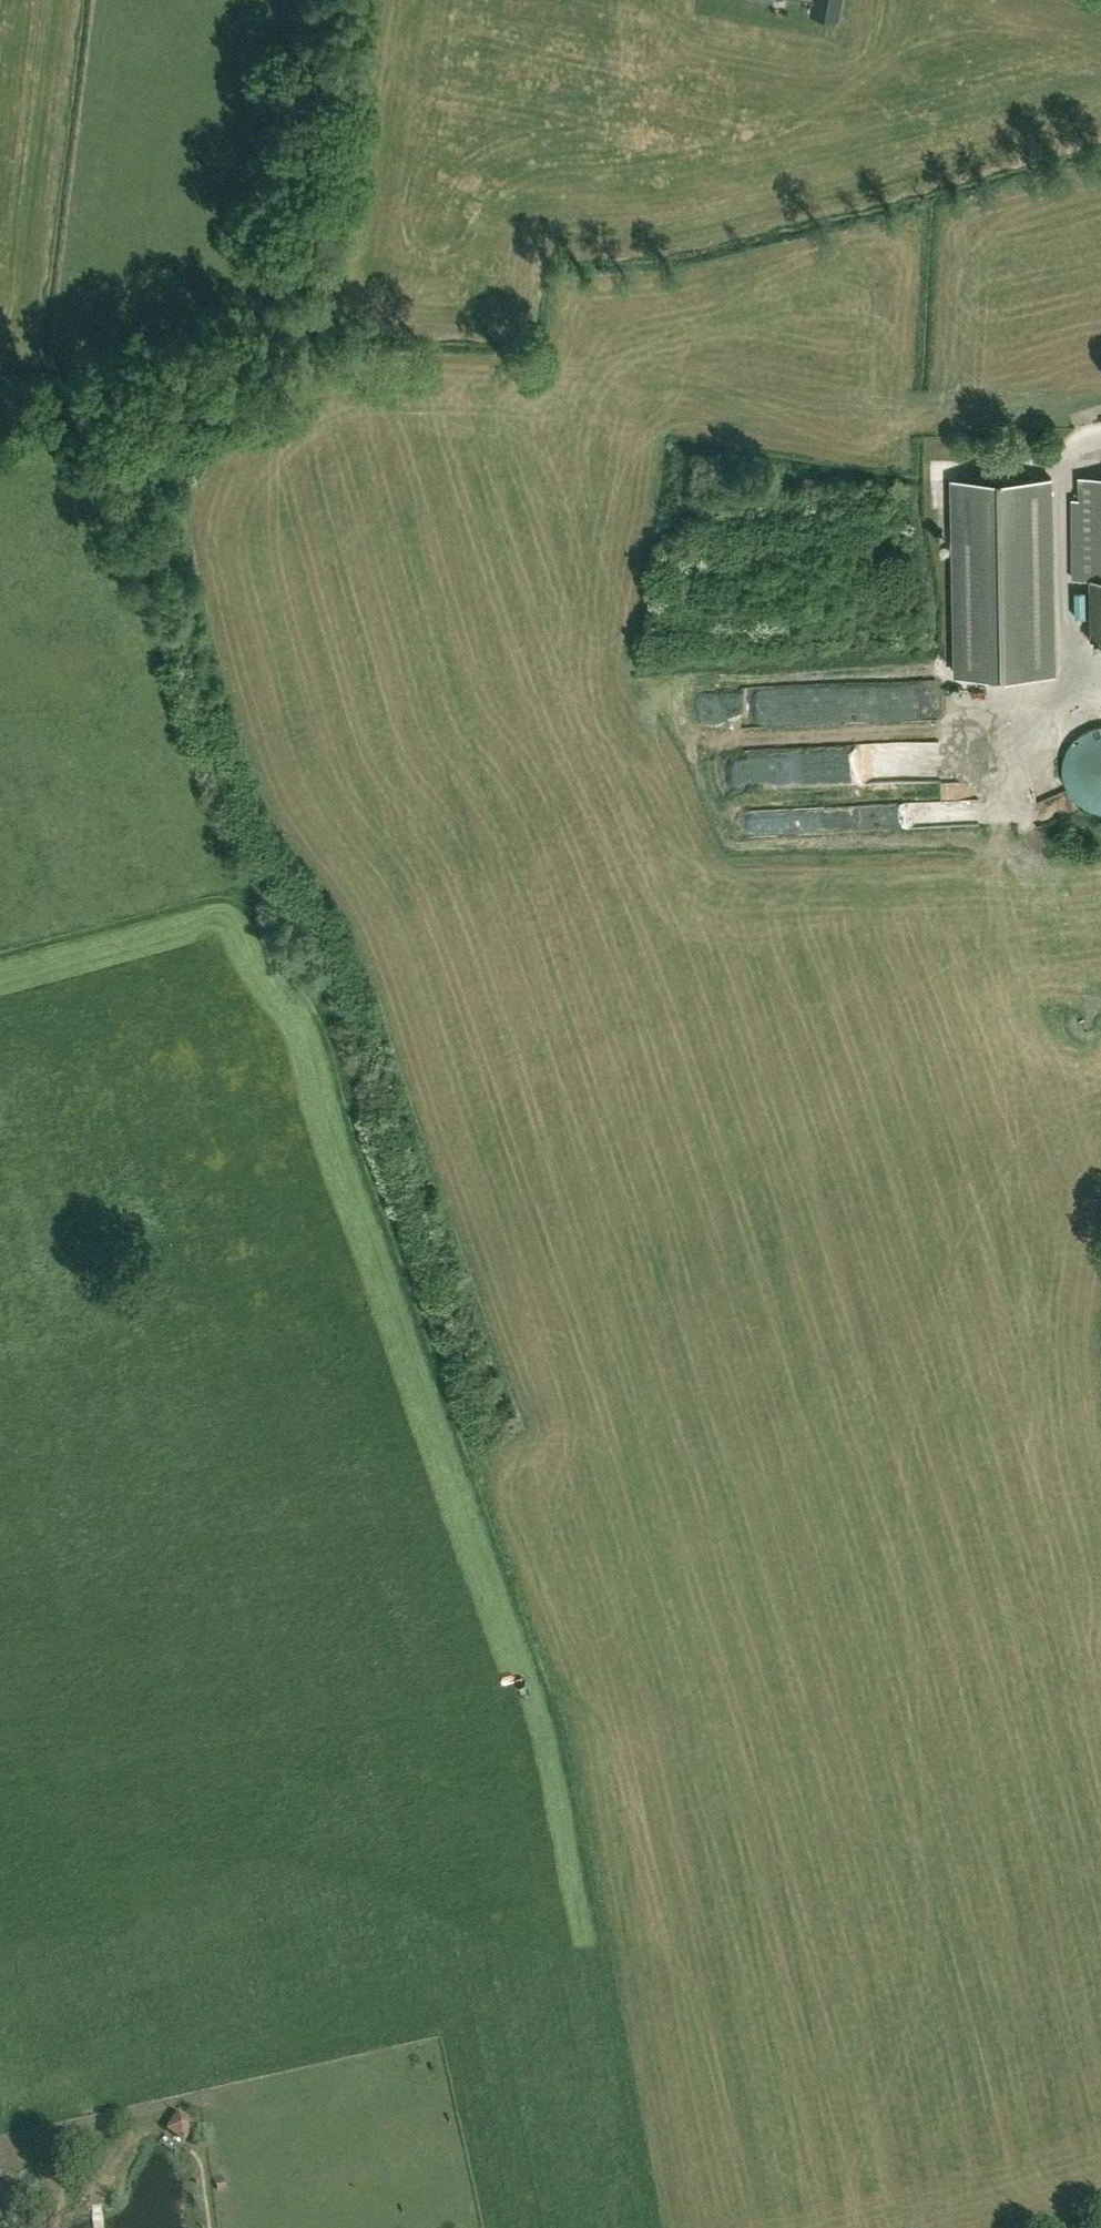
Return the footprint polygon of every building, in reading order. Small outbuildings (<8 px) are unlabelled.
[(811,10),(837,15),(840,0),(813,0),(811,10)] [(1080,476),(1080,498),(1073,498),(1074,578),(1092,578),(1092,638),(1100,637),(1100,476),(1080,476)] [(958,675),(1056,673),(1053,478),(955,479),(958,675)] [(1100,737),(1092,740),(1087,743),(1081,748),(1077,753),(1073,760),(1071,767),(1070,776),(1071,785),(1073,792),(1076,798),(1082,805),(1088,810),(1097,814),(1100,815),(1100,737)]
